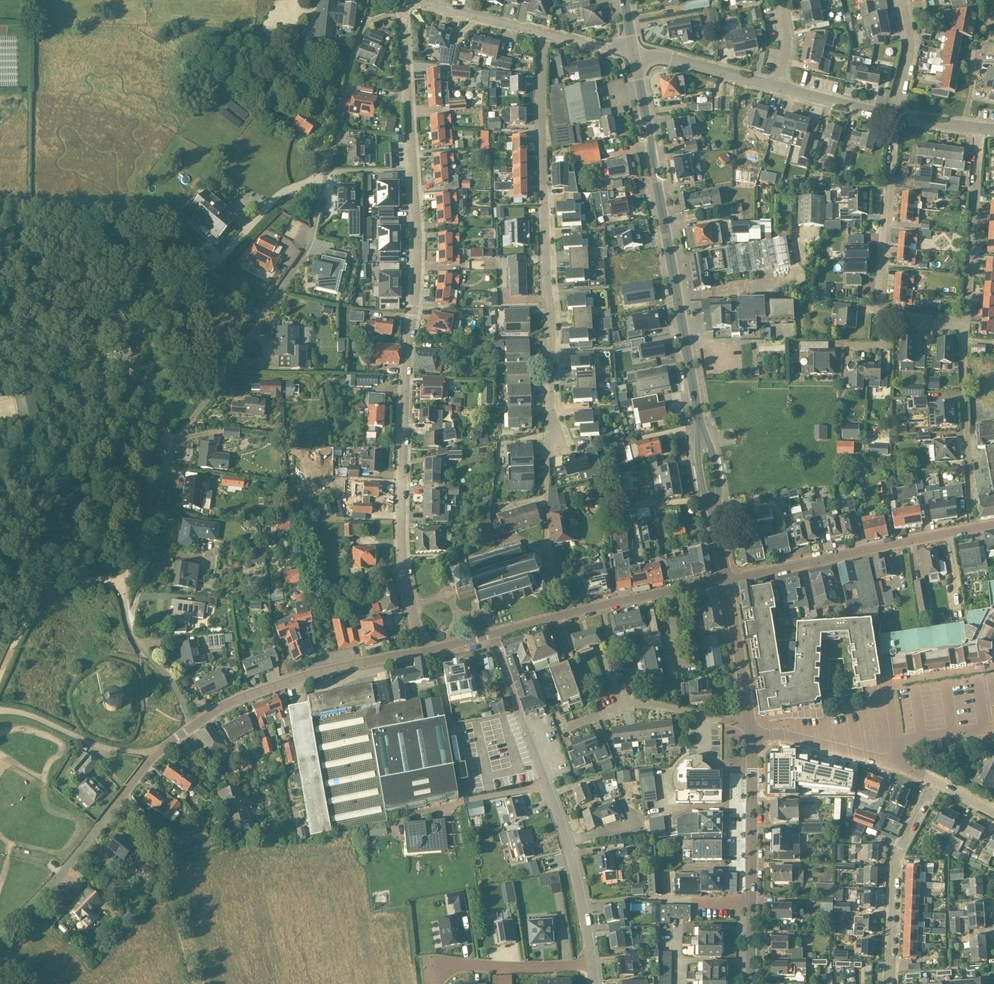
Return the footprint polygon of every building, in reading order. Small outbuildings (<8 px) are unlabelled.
[(336,27),(343,28),(343,30),(353,31),(356,7),(338,5),(339,0),(319,0),(315,38),(335,40),(336,27)] [(528,12),(546,17),(550,0),(531,0),(528,12)] [(709,0),(704,0),(682,4),(684,13),(710,8),(719,6),(718,0),(710,0),(709,0)] [(801,5),(803,12),(799,13),(800,16),(821,12),(827,11),(824,0),(801,5)] [(863,4),(859,5),(860,12),(876,9),(874,2),(880,1),(880,0),(862,0),(863,4)] [(585,9),(584,4),(569,6),(570,12),(576,11),(578,22),(585,21),(586,28),(595,27),(598,28),(602,27),(603,25),(605,25),(602,6),(585,9)] [(703,11),(706,25),(715,23),(714,19),(718,18),(716,9),(703,11)] [(759,9),(751,10),(753,21),(761,19),(759,9)] [(877,16),(876,9),(860,12),(864,30),(871,29),(889,26),(886,14),(877,16)] [(958,9),(957,11),(955,10),(953,22),(974,27),(977,15),(962,12),(962,9),(958,9)] [(822,19),(821,12),(800,16),(801,21),(804,20),(806,28),(823,24),(829,23),(828,17),(822,19)] [(850,16),(844,17),(848,33),(853,31),(850,16)] [(692,37),(691,28),(701,26),(700,17),(677,21),(677,22),(668,24),(671,41),(683,39),(684,44),(694,43),(693,37),(692,37)] [(953,22),(950,34),(972,38),(974,27),(953,22)] [(891,36),(889,26),(871,29),(864,30),(866,41),(870,40),(871,47),(886,44),(885,37),(891,36)] [(432,29),(426,29),(426,39),(429,40),(428,46),(440,49),(440,65),(450,66),(451,59),(445,57),(451,32),(432,28),(432,29)] [(761,31),(754,32),(753,28),(742,30),(743,36),(747,53),(758,51),(757,45),(763,44),(761,31)] [(378,49),(380,44),(381,44),(384,36),(372,31),(369,39),(365,38),(357,58),(370,64),(370,66),(378,69),(385,52),(378,49)] [(823,53),(825,47),(833,49),(836,35),(816,31),(814,38),(807,37),(805,50),(823,53)] [(940,37),(946,39),(945,45),(960,48),(962,37),(972,39),(972,38),(950,34),(947,33),(941,32),(940,37)] [(471,63),(472,57),(480,59),(484,38),(474,36),(470,51),(461,49),(458,60),(471,63)] [(747,53),(743,36),(732,39),(731,37),(725,38),(728,51),(734,50),(735,55),(747,53)] [(487,59),(491,60),(490,68),(510,72),(512,61),(496,57),(500,42),(484,38),(480,59),(487,60),(487,59)] [(456,66),(461,46),(455,45),(451,65),(456,66)] [(945,45),(944,52),(929,49),(928,53),(930,53),(958,59),(960,48),(945,45)] [(830,62),(822,60),(823,53),(805,50),(802,63),(809,65),(808,71),(828,75),(830,62)] [(942,61),(941,68),(960,71),(956,70),(958,59),(930,53),(929,59),(942,61)] [(590,62),(578,64),(578,63),(568,65),(566,57),(556,59),(559,79),(570,77),(570,76),(580,74),(581,82),(601,78),(598,62),(590,63),(590,62)] [(868,84),(871,68),(871,67),(872,61),(866,60),(864,61),(863,60),(854,58),(851,75),(857,76),(856,82),(868,84)] [(988,71),(986,81),(993,83),(993,64),(987,63),(986,70),(988,71)] [(452,67),(450,78),(470,80),(471,69),(452,67)] [(882,68),(881,70),(871,68),(868,84),(879,87),(880,81),(886,82),(889,69),(882,68)] [(944,69),(943,75),(934,73),(933,78),(936,78),(957,82),(960,71),(941,68),(944,69)] [(426,72),(428,94),(440,93),(448,93),(447,84),(439,85),(438,71),(426,72)] [(508,95),(509,95),(525,95),(525,80),(511,80),(511,73),(489,71),(488,83),(501,83),(501,89),(508,90),(508,95)] [(948,99),(950,93),(955,94),(957,82),(936,78),(935,82),(941,84),(940,91),(933,91),(932,96),(948,99)] [(686,97),(685,88),(683,80),(677,81),(677,79),(661,82),(663,95),(662,96),(662,99),(664,99),(664,101),(686,97)] [(986,81),(984,92),(991,94),(990,101),(993,102),(993,83),(986,81)] [(579,126),(599,123),(599,122),(613,119),(611,109),(601,111),(596,84),(571,88),(571,84),(550,87),(553,149),(570,146),(582,144),(579,126)] [(299,88),(293,98),(305,106),(311,96),(299,88)] [(441,109),(440,93),(428,94),(429,109),(441,109)] [(373,119),(377,98),(353,94),(349,112),(349,114),(373,119)] [(734,99),(726,99),(726,112),(734,112),(734,99)] [(464,102),(448,103),(448,106),(449,111),(466,110),(465,102),(464,102)] [(750,117),(748,127),(764,132),(763,135),(771,137),(775,122),(766,120),(769,110),(760,107),(760,106),(756,105),(755,106),(754,105),(750,117)] [(277,108),(271,115),(283,124),(284,125),(287,121),(289,117),(277,108)] [(488,126),(488,120),(487,108),(476,109),(476,115),(479,115),(480,127),(488,126)] [(525,111),(510,111),(501,111),(502,119),(503,119),(503,125),(510,125),(525,125),(525,111)] [(294,125),(308,136),(316,125),(302,114),(294,125)] [(785,124),(775,122),(771,137),(792,143),(795,133),(799,119),(787,115),(785,124)] [(444,132),(443,125),(451,124),(450,116),(430,118),(431,133),(444,132)] [(387,117),(385,130),(393,131),(396,118),(387,117)] [(679,120),(680,124),(667,126),(671,144),(684,141),(684,140),(693,139),(698,138),(695,118),(690,119),(690,118),(679,120)] [(500,119),(488,120),(488,126),(488,132),(490,132),(493,131),(501,131),(500,119)] [(601,131),(604,130),(605,138),(617,136),(613,119),(599,122),(599,123),(601,131)] [(794,138),(804,141),(799,159),(809,162),(809,159),(813,147),(814,142),(815,138),(807,136),(810,122),(799,119),(795,133),(794,138)] [(835,157),(838,145),(842,131),(829,127),(825,141),(830,142),(826,155),(835,157)] [(452,138),(444,138),(444,132),(431,133),(432,147),(445,147),(452,146),(452,138)] [(875,139),(869,138),(870,136),(855,133),(853,132),(850,143),(861,145),(860,150),(872,153),(875,139)] [(512,138),(512,154),(525,153),(525,138),(512,138)] [(364,165),(369,165),(369,155),(364,155),(364,139),(347,139),(347,143),(347,165),(364,165)] [(598,142),(582,144),(570,146),(573,163),(583,162),(584,165),(602,162),(598,142)] [(696,142),(684,144),(685,154),(698,152),(696,142)] [(814,142),(813,147),(809,159),(810,160),(811,155),(819,157),(823,144),(814,142)] [(922,166),(922,159),(934,160),(935,148),(918,146),(917,158),(914,158),(913,166),(922,166)] [(950,180),(951,170),(952,163),(951,163),(952,150),(935,148),(934,160),(933,166),(943,168),(943,161),(946,162),(944,178),(950,180)] [(965,163),(963,163),(965,151),(952,150),(951,163),(952,163),(951,170),(964,172),(965,163)] [(512,154),(512,169),(525,169),(525,153),(512,154)] [(719,158),(724,165),(730,160),(724,154),(719,158)] [(851,156),(843,154),(838,176),(851,179),(854,165),(849,164),(851,156)] [(446,171),(446,164),(454,164),(453,156),(445,156),(432,157),(433,172),(446,171)] [(699,165),(691,166),(690,157),(674,160),(678,182),(694,179),(693,175),(701,173),(699,165)] [(620,162),(608,164),(607,161),(602,162),(605,180),(610,179),(612,190),(623,188),(622,179),(623,179),(623,180),(637,178),(634,158),(620,160),(620,162)] [(575,174),(568,174),(568,165),(553,166),(554,174),(553,174),(553,180),(554,180),(554,188),(564,188),(565,194),(578,194),(575,174)] [(914,189),(926,190),(930,191),(931,182),(932,170),(920,168),(919,177),(915,177),(914,189)] [(512,169),(513,184),(526,184),(525,169),(512,169)] [(458,177),(447,178),(446,171),(433,172),(435,187),(446,186),(446,190),(459,190),(458,177)] [(376,196),(397,197),(397,184),(392,184),(392,175),(378,175),(378,184),(376,184),(376,196)] [(947,183),(931,182),(930,191),(937,192),(946,193),(947,183)] [(526,199),(526,184),(513,184),(494,184),(495,192),(513,192),(513,200),(526,199)] [(349,218),(359,218),(359,209),(354,209),(354,187),(350,187),(339,187),(339,212),(349,212),(349,218)] [(841,198),(849,198),(849,205),(867,204),(867,194),(853,194),(853,187),(841,187),(841,198)] [(718,191),(679,198),(682,214),(721,207),(718,191)] [(202,225),(198,229),(206,236),(210,232),(217,239),(232,222),(231,221),(235,218),(207,192),(201,198),(203,200),(199,205),(197,203),(191,209),(197,214),(194,218),(202,225)] [(603,210),(604,217),(612,215),(612,217),(629,214),(626,200),(609,203),(608,195),(608,193),(601,193),(592,195),(595,211),(603,210)] [(921,196),(915,195),(903,194),(902,209),(914,210),(922,211),(922,204),(921,204),(921,196)] [(449,210),(449,203),(456,203),(456,195),(435,196),(436,211),(449,210)] [(397,197),(376,196),(376,209),(397,209),(397,197)] [(824,227),(825,198),(799,197),(799,226),(821,227),(824,227)] [(849,205),(849,211),(840,211),(840,222),(853,222),(852,215),(867,215),(867,204),(849,205)] [(557,206),(558,216),(576,216),(576,205),(557,206)] [(731,207),(733,214),(742,212),(741,205),(731,207)] [(503,209),(496,209),(496,219),(504,219),(503,209)] [(920,216),(913,215),(914,210),(902,209),(901,223),(919,225),(920,216)] [(457,217),(450,217),(449,210),(436,211),(437,226),(458,225),(457,217)] [(581,215),(576,216),(558,216),(558,221),(563,221),(563,228),(582,227),(581,215)] [(379,219),(379,228),(377,228),(377,242),(400,241),(400,228),(395,228),(394,219),(380,219),(379,219)] [(744,223),(744,222),(734,222),(732,222),(732,235),(738,235),(747,235),(748,243),(761,241),(761,240),(772,239),(771,221),(760,221),(760,222),(744,223)] [(826,221),(826,231),(840,231),(840,221),(826,221)] [(528,224),(504,225),(505,238),(510,237),(510,247),(528,246),(528,224)] [(685,231),(688,250),(722,244),(719,225),(685,231)] [(634,227),(613,231),(615,238),(623,237),(625,249),(642,246),(640,234),(635,235),(634,227)] [(587,232),(575,233),(575,239),(564,240),(565,251),(583,250),(582,239),(587,239),(587,235),(587,232)] [(916,251),(918,237),(900,235),(898,250),(910,250),(916,251)] [(451,251),(451,243),(459,243),(459,236),(438,236),(438,251),(451,251)] [(280,257),(273,253),(277,245),(261,237),(257,245),(256,244),(247,260),(271,273),(280,257)] [(864,237),(848,237),(848,244),(846,244),(846,261),(846,262),(867,262),(867,263),(869,263),(869,248),(862,248),(862,245),(864,245),(864,237)] [(709,274),(726,271),(727,278),(790,267),(786,240),(771,242),(723,250),(723,249),(711,251),(710,251),(696,253),(697,257),(689,259),(694,291),(712,288),(711,287),(709,274)] [(377,242),(378,255),(380,255),(380,264),(395,264),(395,254),(400,254),(400,241),(377,242)] [(312,265),(311,275),(316,276),(313,289),(324,291),(325,285),(333,287),(334,282),(337,283),(339,272),(342,273),(344,263),(346,255),(334,252),(322,249),(321,257),(318,266),(312,265)] [(493,250),(470,249),(470,258),(492,259),(493,250)] [(589,261),(588,250),(583,250),(565,251),(565,255),(570,255),(570,262),(589,261)] [(910,250),(898,250),(897,264),(909,265),(916,265),(916,257),(910,256),(910,250)] [(459,257),(451,257),(451,251),(438,251),(439,266),(451,265),(459,265),(459,257)] [(629,267),(621,269),(623,278),(650,273),(649,267),(647,268),(647,265),(649,264),(648,255),(627,259),(629,267)] [(507,268),(509,268),(510,297),(526,296),(525,266),(525,257),(507,258),(507,268)] [(589,261),(570,262),(571,268),(566,268),(566,272),(589,271),(589,261)] [(846,262),(846,261),(844,261),(844,276),(846,276),(846,286),(862,286),(862,279),(860,279),(860,276),(867,276),(867,263),(867,262),(846,262)] [(379,275),(379,288),(399,288),(399,283),(401,283),(401,279),(401,275),(395,275),(395,266),(379,266),(379,275)] [(577,283),(578,289),(590,288),(589,282),(590,282),(589,271),(566,272),(567,284),(577,283)] [(213,272),(208,277),(216,284),(221,278),(213,272)] [(986,274),(985,286),(993,287),(993,274),(986,274)] [(450,291),(450,284),(458,286),(459,278),(451,277),(439,275),(437,290),(450,291)] [(914,277),(908,277),(896,276),(895,290),(907,291),(907,285),(914,286),(914,277)] [(650,284),(626,288),(628,300),(639,298),(640,303),(653,301),(650,284)] [(818,284),(818,298),(830,299),(830,285),(818,284)] [(985,286),(984,298),(993,299),(993,287),(985,286)] [(401,292),(399,292),(399,288),(379,288),(379,301),(380,301),(380,311),(395,311),(395,299),(401,299),(401,292)] [(457,299),(449,298),(450,291),(437,290),(435,304),(448,306),(456,307),(457,299)] [(912,298),(906,297),(907,291),(895,290),(894,305),(912,306),(912,298)] [(587,310),(586,299),(591,299),(591,293),(579,293),(579,299),(568,300),(568,310),(587,310)] [(984,298),(983,310),(993,311),(993,299),(984,298)] [(706,321),(707,329),(707,331),(714,331),(714,330),(732,329),(732,332),(732,337),(736,337),(740,337),(740,335),(749,335),(749,331),(757,330),(757,324),(795,323),(794,300),(776,300),(768,300),(738,300),(738,301),(714,301),(702,301),(703,310),(704,310),(705,321),(706,321)] [(834,315),(839,315),(838,329),(844,330),(844,328),(856,329),(857,313),(850,313),(851,305),(835,304),(834,315)] [(573,315),(574,322),(592,321),(592,309),(587,310),(568,310),(569,315),(573,315)] [(983,310),(982,323),(993,323),(993,311),(983,310)] [(504,311),(505,336),(529,335),(528,318),(522,318),(522,311),(504,311)] [(122,312),(114,317),(118,325),(127,320),(122,312)] [(452,329),(455,314),(443,312),(442,318),(433,316),(431,324),(429,323),(427,332),(436,333),(437,331),(449,333),(449,329),(452,329)] [(350,313),(350,323),(363,323),(364,314),(350,313)] [(636,332),(628,333),(629,340),(643,337),(642,331),(660,328),(657,313),(633,317),(636,332)] [(366,322),(365,330),(374,331),(374,334),(391,336),(393,323),(376,321),(375,323),(366,322)] [(569,328),(569,329),(570,333),(588,332),(593,332),(592,321),(574,322),(574,328),(569,328)] [(993,331),(993,323),(982,323),(981,335),(993,336),(993,331)] [(138,353),(125,329),(114,334),(127,358),(138,353)] [(307,347),(296,347),(297,330),(287,330),(278,330),(278,340),(277,356),(290,356),(290,368),(311,369),(311,361),(310,361),(307,361),(307,347)] [(589,343),(588,332),(570,333),(571,344),(589,343)] [(665,344),(647,347),(646,340),(633,342),(634,350),(640,349),(642,361),(667,357),(665,344)] [(901,340),(900,363),(914,363),(914,368),(925,369),(925,357),(915,356),(915,340),(901,340)] [(933,358),(933,370),(941,370),(941,364),(952,364),(953,341),(938,341),(938,358),(933,358)] [(506,343),(506,364),(529,364),(529,343),(506,343)] [(829,344),(801,344),(801,353),(811,353),(811,375),(835,375),(835,353),(829,353),(829,344)] [(399,366),(400,346),(376,345),(375,364),(399,366)] [(985,355),(986,346),(972,346),(972,355),(985,355)] [(437,365),(438,351),(415,349),(413,372),(440,374),(441,365),(437,365)] [(572,370),(591,369),(590,359),(595,359),(594,352),(580,353),(581,359),(571,360),(572,370)] [(465,360),(452,361),(452,369),(459,368),(459,374),(464,374),(464,368),(466,368),(465,360)] [(506,364),(507,387),(530,386),(529,364),(506,364)] [(863,382),(867,382),(868,365),(856,365),(851,365),(847,370),(850,375),(850,390),(863,390),(863,382)] [(888,376),(881,375),(881,366),(868,365),(867,382),(875,382),(875,388),(887,388),(888,376)] [(577,375),(578,381),(596,380),(595,369),(591,369),(572,370),(572,375),(577,375)] [(640,392),(648,390),(669,387),(667,370),(655,372),(655,371),(650,372),(650,373),(641,375),(641,373),(627,376),(629,383),(638,382),(640,392)] [(355,376),(346,375),(346,387),(355,387),(355,376)] [(377,386),(378,376),(357,376),(357,387),(371,388),(371,385),(377,386)] [(929,379),(928,390),(940,390),(940,379),(929,379)] [(440,401),(440,400),(440,390),(443,390),(443,380),(432,380),(432,385),(423,385),(423,389),(421,389),(421,401),(440,401)] [(596,380),(578,381),(578,388),(573,388),(574,393),(592,392),(597,392),(596,380)] [(281,383),(260,383),(260,394),(271,394),(270,399),(281,399),(281,395),(281,383)] [(507,387),(507,408),(530,408),(530,386),(507,387)] [(924,397),(924,387),(906,386),(906,397),(924,397)] [(593,403),(592,392),(574,393),(574,404),(593,403)] [(627,399),(625,393),(617,394),(619,401),(627,399)] [(40,419),(34,395),(16,399),(21,424),(40,419)] [(376,434),(377,428),(382,429),(383,410),(384,410),(385,396),(368,395),(368,409),(369,409),(368,428),(367,434),(376,434)] [(928,408),(927,398),(908,399),(909,410),(928,408)] [(665,405),(650,408),(648,399),(633,402),(635,411),(639,410),(642,426),(667,421),(665,405)] [(245,406),(233,405),(232,414),(263,417),(265,402),(246,400),(245,406)] [(953,404),(929,405),(930,412),(934,412),(934,414),(936,414),(937,427),(954,426),(953,404)] [(531,429),(530,408),(507,408),(508,430),(531,429)] [(432,425),(431,430),(441,430),(441,413),(436,413),(436,412),(419,412),(419,425),(432,425)] [(576,427),(594,426),(594,415),(575,416),(576,427)] [(977,427),(977,434),(978,449),(985,449),(988,468),(983,469),(984,475),(974,477),(980,508),(979,508),(981,521),(993,518),(993,424),(977,427)] [(600,437),(599,425),(594,426),(576,427),(576,431),(581,431),(581,438),(600,437)] [(859,426),(841,425),(841,438),(859,438),(859,426)] [(828,441),(828,426),(815,426),(815,441),(828,441)] [(224,428),(223,437),(239,439),(240,429),(224,428)] [(442,450),(442,442),(456,440),(455,430),(451,430),(444,430),(441,430),(431,430),(431,436),(425,435),(424,448),(438,448),(438,455),(447,453),(448,452),(448,448),(442,450)] [(209,441),(208,445),(201,444),(198,468),(213,470),(214,469),(227,471),(229,457),(215,455),(216,446),(218,446),(219,439),(209,438),(209,441)] [(634,461),(641,459),(641,460),(662,455),(658,439),(637,444),(637,446),(630,448),(634,461)] [(956,440),(935,441),(936,462),(957,461),(956,440)] [(608,453),(625,449),(624,442),(623,443),(606,446),(608,453)] [(837,443),(837,456),(854,456),(854,443),(837,443)] [(521,447),(507,447),(507,455),(508,455),(508,469),(532,468),(532,455),(521,455),(521,447)] [(588,455),(567,460),(568,466),(567,466),(570,477),(581,474),(581,475),(591,473),(592,478),(600,476),(599,471),(602,470),(596,448),(587,450),(588,455)] [(462,452),(448,452),(447,453),(447,461),(462,462),(462,452)] [(361,473),(367,473),(380,474),(381,454),(362,453),(361,473)] [(654,478),(662,477),(663,483),(679,481),(677,467),(676,467),(674,459),(651,464),(654,478)] [(446,462),(440,462),(424,462),(424,475),(439,475),(440,469),(446,470),(446,462)] [(347,467),(346,478),(359,478),(360,468),(347,467)] [(508,469),(509,484),(508,484),(508,491),(522,491),(522,483),(532,483),(532,468),(508,469)] [(445,479),(439,479),(439,475),(424,475),(424,486),(445,487),(445,479)] [(249,480),(222,478),(221,486),(235,488),(235,491),(242,492),(242,489),(243,489),(244,489),(248,489),(249,480)] [(202,481),(187,479),(186,485),(183,508),(200,510),(202,499),(211,501),(212,493),(208,492),(209,485),(209,483),(202,482),(202,481)] [(600,482),(603,493),(611,491),(608,480),(600,482)] [(663,483),(663,484),(655,486),(658,501),(682,496),(679,481),(663,483)] [(877,483),(881,505),(887,504),(884,482),(877,483)] [(923,526),(920,509),(920,507),(918,495),(917,482),(907,483),(908,487),(891,490),(894,504),(891,504),(892,513),(895,531),(923,526)] [(353,504),(353,513),(366,514),(371,514),(371,505),(369,505),(369,497),(378,498),(379,485),(363,484),(354,484),(354,497),(355,497),(355,504),(353,504)] [(950,499),(942,501),(945,522),(952,521),(952,519),(957,518),(955,499),(963,498),(962,486),(955,487),(955,492),(949,493),(950,499)] [(565,556),(563,543),(578,541),(574,513),(562,514),(557,489),(549,491),(548,517),(554,558),(565,556)] [(637,489),(622,491),(623,510),(635,510),(634,505),(639,504),(639,503),(637,489)] [(788,490),(777,490),(781,509),(782,513),(784,522),(787,534),(787,535),(794,534),(797,547),(809,545),(802,514),(801,507),(790,509),(790,507),(791,507),(790,499),(799,497),(797,490),(788,491),(788,490)] [(933,493),(918,495),(920,507),(930,505),(932,522),(938,521),(938,523),(945,522),(942,501),(935,502),(933,493)] [(447,494),(439,494),(424,494),(423,505),(439,506),(439,502),(447,502),(447,494)] [(817,500),(818,503),(821,516),(824,529),(829,528),(831,540),(841,538),(841,540),(843,539),(839,517),(832,518),(831,513),(826,514),(823,498),(817,500)] [(846,499),(849,512),(855,511),(853,498),(846,499)] [(288,503),(279,504),(281,515),(289,514),(288,503)] [(802,514),(809,545),(810,544),(816,543),(816,541),(819,540),(815,518),(821,516),(818,503),(811,505),(813,511),(802,514)] [(329,505),(321,507),(324,518),(332,516),(329,505)] [(446,506),(439,506),(423,505),(423,518),(433,518),(433,522),(447,523),(448,513),(446,513),(446,506)] [(539,518),(535,505),(497,516),(501,529),(503,536),(517,531),(541,524),(539,518)] [(739,513),(741,526),(773,519),(770,506),(739,513)] [(656,542),(649,508),(636,511),(639,521),(640,521),(645,544),(656,542)] [(839,517),(843,539),(855,537),(850,517),(840,519),(839,517)] [(288,518),(276,520),(279,536),(284,536),(283,532),(290,530),(288,518)] [(490,518),(480,520),(482,531),(493,528),(490,518)] [(884,520),(863,524),(867,543),(888,538),(884,520)] [(197,539),(216,541),(218,526),(183,521),(181,538),(179,538),(178,547),(188,548),(189,547),(196,548),(196,546),(197,539)] [(344,536),(353,536),(353,525),(351,525),(351,522),(345,523),(345,525),(344,525),(344,536)] [(771,524),(763,526),(764,534),(773,532),(771,524)] [(451,536),(445,536),(445,528),(415,530),(416,554),(446,552),(446,543),(451,542),(451,536)] [(620,529),(611,530),(612,542),(617,542),(617,547),(615,548),(616,552),(617,551),(618,554),(629,553),(629,550),(628,541),(628,539),(627,534),(625,534),(625,533),(625,529),(620,529)] [(985,535),(987,553),(993,552),(993,533),(985,535)] [(748,541),(738,543),(743,568),(753,566),(753,563),(755,563),(765,561),(762,546),(766,546),(769,558),(790,554),(791,554),(790,551),(787,535),(787,534),(765,538),(759,539),(758,535),(749,536),(751,545),(749,546),(748,541)] [(503,547),(505,556),(468,566),(470,572),(471,578),(454,583),(457,592),(459,600),(477,595),(478,599),(479,602),(480,608),(533,592),(536,587),(534,582),(530,580),(540,577),(543,571),(541,564),(535,560),(526,563),(527,560),(526,554),(523,552),(521,544),(518,542),(503,547)] [(986,570),(988,570),(986,559),(981,560),(978,545),(959,548),(963,568),(976,566),(977,573),(987,571),(986,570)] [(374,566),(374,549),(353,549),(353,570),(366,570),(366,567),(374,566)] [(660,558),(661,565),(664,583),(702,576),(702,577),(711,575),(707,549),(689,552),(690,553),(660,558)] [(942,561),(938,562),(937,560),(936,550),(920,553),(922,565),(920,566),(922,577),(940,574),(944,576),(946,576),(947,574),(946,564),(942,561)] [(613,553),(604,555),(606,563),(607,569),(612,569),(610,559),(614,558),(613,553)] [(614,557),(615,565),(616,582),(617,581),(617,592),(632,589),(631,570),(630,570),(630,562),(625,563),(623,555),(614,557)] [(886,562),(885,555),(873,557),(877,580),(898,577),(895,561),(886,562)] [(252,566),(251,564),(265,564),(264,559),(263,557),(253,557),(253,560),(245,560),(242,563),(243,567),(245,569),(249,569),(252,566)] [(843,587),(855,584),(860,607),(848,609),(851,623),(879,621),(878,608),(879,608),(874,583),(869,560),(852,564),(839,567),(843,587)] [(195,592),(195,590),(198,567),(175,565),(172,587),(187,589),(187,591),(195,592)] [(661,565),(646,567),(650,586),(664,583),(661,565)] [(583,575),(578,576),(580,585),(584,584),(585,588),(580,589),(582,595),(586,594),(587,598),(601,595),(612,593),(609,578),(607,569),(595,572),(593,566),(582,568),(583,575)] [(641,569),(631,570),(632,589),(650,586),(646,567),(640,568),(641,569)] [(840,604),(834,578),(832,568),(808,573),(811,583),(816,610),(840,604)] [(297,570),(284,573),(286,585),(302,582),(302,580),(298,581),(297,570)] [(799,575),(778,579),(780,587),(776,588),(779,603),(782,619),(790,618),(789,610),(803,607),(803,609),(809,607),(804,587),(801,588),(800,584),(800,583),(799,575)] [(537,583),(540,595),(552,592),(548,577),(538,580),(537,583)] [(925,580),(914,582),(920,617),(934,614),(933,609),(931,610),(925,580)] [(882,582),(874,583),(879,608),(895,605),(892,593),(892,592),(884,594),(882,582)] [(988,584),(991,610),(966,614),(968,623),(922,630),(880,636),(880,655),(890,655),(894,678),(989,664),(988,649),(992,649),(993,646),(993,583),(988,584)] [(395,615),(394,612),(398,611),(392,584),(377,587),(383,614),(387,613),(388,617),(395,615)] [(790,713),(822,708),(820,690),(824,690),(829,691),(830,660),(843,660),(848,691),(857,689),(863,688),(867,687),(873,686),(877,686),(876,680),(881,680),(872,622),(798,626),(797,648),(791,647),(791,653),(796,653),(795,676),(782,678),(772,613),(776,613),(775,604),(779,603),(776,588),(775,585),(774,585),(757,588),(756,585),(741,587),(745,614),(747,614),(748,623),(746,623),(749,644),(752,643),(753,653),(753,654),(754,654),(755,663),(753,664),(756,684),(758,684),(759,693),(757,693),(761,718),(785,714),(785,713),(790,713)] [(700,593),(703,614),(722,611),(719,590),(700,593)] [(203,620),(205,607),(216,608),(217,598),(206,597),(206,598),(195,597),(195,603),(171,600),(170,608),(173,608),(171,624),(175,625),(175,627),(174,634),(186,633),(187,627),(189,627),(190,618),(203,620)] [(305,597),(296,599),(297,604),(295,605),(297,614),(295,615),(295,616),(297,626),(312,623),(310,613),(308,613),(305,597)] [(643,610),(610,617),(614,635),(642,629),(647,649),(639,651),(646,684),(651,683),(664,680),(664,678),(657,648),(662,647),(660,635),(661,634),(656,609),(643,612),(643,610)] [(851,623),(848,609),(841,611),(843,623),(851,623)] [(725,629),(722,611),(703,614),(706,632),(725,629)] [(285,638),(288,647),(293,662),(295,661),(297,663),(300,662),(300,659),(307,657),(297,626),(295,616),(274,623),(280,640),(285,638)] [(363,632),(361,632),(357,633),(356,628),(346,630),(344,619),(333,621),(339,649),(358,645),(365,643),(363,632)] [(363,632),(365,643),(366,647),(375,645),(375,642),(384,640),(382,632),(383,631),(380,619),(359,623),(361,632),(363,632)] [(548,661),(551,670),(562,666),(559,658),(549,631),(524,639),(525,640),(533,664),(534,666),(548,661)] [(571,638),(575,652),(601,645),(598,631),(571,638)] [(208,635),(209,649),(225,648),(224,638),(234,637),(234,633),(208,635)] [(719,637),(703,640),(707,661),(722,659),(719,637)] [(135,655),(127,640),(118,652),(135,655)] [(526,676),(523,667),(533,664),(525,640),(503,647),(525,716),(535,713),(536,717),(545,715),(544,710),(546,709),(535,673),(526,676)] [(202,664),(197,642),(194,642),(179,646),(184,668),(202,664)] [(265,651),(266,654),(242,663),(247,679),(273,670),(271,665),(278,662),(274,648),(265,651)] [(485,670),(493,669),(492,658),(484,659),(485,670)] [(413,662),(414,670),(389,674),(391,687),(392,687),(394,704),(405,702),(403,685),(428,682),(425,660),(413,662)] [(467,664),(443,668),(446,687),(448,697),(448,699),(449,701),(450,701),(459,700),(461,702),(475,699),(477,696),(475,684),(470,685),(468,673),(473,672),(471,663),(467,664)] [(568,664),(562,666),(551,670),(550,670),(562,704),(568,702),(570,707),(582,703),(568,664)] [(227,670),(221,673),(220,672),(205,679),(196,683),(203,697),(204,697),(212,693),(212,694),(227,687),(224,679),(230,676),(227,670)] [(632,686),(630,675),(623,677),(625,687),(632,686)] [(683,697),(690,696),(691,706),(713,704),(712,694),(709,694),(707,682),(689,684),(682,685),(683,697)] [(288,709),(291,726),(311,836),(365,826),(387,822),(386,816),(398,814),(406,812),(406,811),(426,808),(425,806),(446,803),(445,802),(458,800),(455,782),(452,766),(444,719),(440,698),(394,705),(380,708),(376,688),(307,700),(308,705),(288,708),(288,709)] [(115,692),(112,692),(109,693),(106,695),(104,698),(103,701),(103,705),(105,708),(107,710),(111,712),(114,712),(118,711),(120,709),(122,706),(123,702),(123,699),(121,696),(119,693),(115,692)] [(288,709),(282,711),(277,698),(264,702),(270,718),(275,716),(278,722),(283,720),(286,727),(291,726),(288,709)] [(508,699),(491,702),(493,716),(511,713),(508,699)] [(272,724),(270,718),(264,702),(252,707),(260,729),(272,724)] [(223,728),(230,742),(253,730),(250,726),(245,716),(223,728)] [(675,745),(674,738),(672,722),(661,723),(663,740),(669,739),(670,746),(675,745)] [(656,741),(663,740),(661,723),(649,725),(652,748),(657,748),(656,741)] [(216,757),(214,754),(226,747),(211,724),(194,735),(203,748),(198,751),(205,761),(202,762),(206,769),(227,759),(227,758),(230,756),(227,751),(216,757)] [(639,743),(645,742),(646,749),(652,748),(649,725),(637,726),(639,743)] [(632,744),(639,743),(637,726),(625,728),(628,751),(633,751),(632,744)] [(622,752),(628,751),(625,728),(612,729),(614,746),(621,745),(622,752)] [(593,733),(582,737),(589,756),(595,754),(597,761),(609,757),(604,744),(598,746),(593,733)] [(584,758),(589,756),(582,737),(571,741),(576,754),(570,757),(575,769),(586,765),(584,758)] [(274,753),(270,739),(261,741),(265,755),(274,753)] [(292,743),(284,745),(288,764),(296,762),(292,743)] [(245,757),(240,748),(235,751),(240,760),(245,757)] [(771,754),(771,797),(800,797),(800,790),(856,797),(858,775),(808,763),(808,759),(800,759),(800,750),(779,750),(779,754),(771,754)] [(77,775),(78,774),(85,779),(86,778),(99,763),(91,756),(89,758),(84,753),(70,769),(77,775)] [(973,784),(992,793),(993,789),(993,758),(988,755),(980,770),(973,784)] [(675,772),(675,773),(674,776),(673,779),(673,783),(674,786),(675,789),(676,791),(676,792),(676,803),(722,803),(722,773),(712,773),(710,770),(708,767),(705,766),(703,765),(703,758),(698,758),(694,758),(689,759),(685,761),(681,764),(677,768),(675,772)] [(239,766),(243,771),(248,767),(244,762),(239,766)] [(602,772),(612,768),(610,763),(600,767),(602,772)] [(464,764),(452,766),(455,782),(467,780),(464,764)] [(200,784),(196,781),(180,769),(179,771),(171,765),(163,776),(186,794),(190,788),(205,799),(209,794),(198,786),(200,784)] [(655,778),(653,768),(640,770),(641,780),(655,778)] [(631,783),(630,771),(617,773),(618,784),(631,783)] [(617,787),(615,773),(602,775),(603,782),(612,781),(613,787),(617,787)] [(869,776),(867,780),(860,777),(858,782),(856,793),(875,800),(882,781),(869,776)] [(102,796),(87,780),(74,793),(88,808),(94,803),(94,804),(102,796)] [(594,784),(587,787),(586,786),(575,790),(580,805),(592,801),(590,795),(597,792),(594,784)] [(894,814),(890,812),(887,819),(899,825),(902,817),(901,817),(904,809),(905,810),(908,803),(906,802),(910,793),(897,787),(891,804),(890,805),(897,808),(894,814)] [(221,804),(224,803),(231,827),(249,822),(242,797),(239,798),(237,789),(219,794),(221,804)] [(157,812),(158,811),(163,815),(162,816),(169,822),(180,806),(168,796),(164,801),(152,791),(144,802),(157,812)] [(488,815),(499,813),(496,798),(485,800),(488,815)] [(510,822),(525,817),(523,807),(520,799),(505,803),(510,822)] [(482,803),(468,805),(470,817),(484,815),(482,803)] [(799,803),(786,803),(771,803),(771,824),(786,823),(786,821),(799,821),(799,803)] [(615,804),(597,810),(583,814),(589,832),(603,828),(601,821),(618,816),(615,804)] [(877,817),(858,809),(853,822),(873,829),(877,817)] [(940,813),(935,823),(957,834),(963,823),(957,820),(959,817),(944,810),(942,814),(940,813)] [(723,815),(699,815),(687,815),(677,820),(677,831),(665,832),(666,838),(682,835),(722,835),(723,835),(723,815)] [(648,833),(648,834),(666,831),(664,817),(646,820),(643,820),(645,834),(648,833)] [(406,841),(407,856),(447,852),(444,820),(404,824),(406,841)] [(851,830),(864,834),(866,828),(854,823),(851,830)] [(802,824),(802,834),(823,834),(824,824),(802,824)] [(972,851),(977,841),(979,842),(985,831),(971,824),(965,835),(970,837),(965,847),(972,851)] [(200,828),(180,835),(184,846),(204,839),(200,828)] [(198,843),(201,850),(219,844),(215,831),(210,833),(211,838),(198,843)] [(512,861),(517,860),(523,858),(524,860),(534,857),(530,845),(533,844),(530,831),(516,835),(516,833),(507,835),(511,851),(509,851),(512,861)] [(771,852),(773,852),(773,853),(772,853),(772,861),(785,861),(800,861),(800,835),(799,833),(789,833),(773,833),(773,834),(771,834),(771,852)] [(683,862),(693,862),(722,862),(722,843),(722,835),(682,835),(666,838),(657,839),(659,853),(683,849),(683,853),(683,862)] [(133,865),(135,865),(138,877),(150,873),(146,860),(144,861),(143,856),(118,836),(108,849),(109,849),(105,855),(113,861),(117,856),(123,860),(126,857),(127,856),(131,858),(133,865)] [(947,846),(953,849),(958,840),(952,837),(947,846)] [(993,853),(993,838),(988,849),(987,852),(983,850),(977,862),(988,868),(990,865),(988,864),(993,853)] [(964,843),(958,840),(953,849),(959,853),(964,843)] [(183,849),(185,855),(199,851),(196,844),(183,849)] [(855,854),(860,854),(860,861),(878,862),(878,848),(862,847),(862,845),(856,845),(855,854)] [(615,871),(614,859),(629,857),(628,849),(608,851),(609,856),(597,858),(599,874),(606,874),(607,882),(618,880),(617,871),(615,871)] [(536,863),(524,867),(527,879),(539,875),(536,863)] [(920,883),(920,868),(907,867),(907,883),(920,883)] [(799,871),(792,871),(792,868),(773,868),(773,883),(799,884),(799,871)] [(857,885),(864,885),(877,886),(877,870),(859,870),(859,875),(857,875),(857,885)] [(964,870),(950,871),(951,881),(964,880),(964,870)] [(701,893),(722,894),(722,874),(695,873),(695,874),(675,874),(675,896),(701,897),(701,893)] [(558,874),(538,877),(540,887),(552,885),(559,884),(558,874)] [(663,896),(662,875),(660,876),(648,876),(650,897),(663,896)] [(971,890),(971,897),(983,897),(982,881),(970,881),(962,882),(962,890),(966,890),(971,890)] [(919,898),(920,883),(907,883),(906,898),(919,898)] [(816,897),(821,897),(834,897),(834,884),(816,884),(816,897)] [(505,886),(506,895),(513,893),(512,885),(505,886)] [(643,885),(633,885),(634,895),(643,895),(643,885)] [(69,910),(87,928),(98,918),(92,912),(101,904),(88,891),(82,897),(69,910)] [(859,909),(864,909),(876,909),(876,894),(866,894),(866,891),(857,891),(857,898),(860,898),(859,909)] [(454,908),(464,907),(462,892),(451,894),(453,904),(454,908)] [(833,912),(834,897),(821,897),(820,912),(833,912)] [(932,899),(919,898),(906,898),(905,913),(918,913),(919,904),(932,904),(932,899)] [(834,912),(851,913),(851,905),(841,904),(841,902),(834,901),(834,912)] [(620,922),(619,913),(626,911),(625,903),(615,905),(615,908),(605,909),(608,925),(620,922)] [(960,913),(960,918),(968,918),(984,917),(983,904),(967,906),(968,912),(960,913)] [(691,907),(691,906),(667,905),(667,906),(661,906),(661,925),(670,924),(670,918),(691,919),(691,907)] [(797,906),(792,906),(772,906),(772,921),(792,921),(792,914),(797,914),(797,906)] [(652,918),(652,924),(660,924),(660,918),(660,908),(652,908),(652,915),(653,917),(652,918)] [(946,914),(918,913),(905,913),(905,928),(918,929),(918,923),(925,923),(925,919),(946,920),(946,914)] [(462,945),(458,917),(448,918),(437,920),(442,948),(462,945)] [(875,918),(863,918),(855,917),(854,931),(854,936),(864,937),(864,933),(875,934),(875,918)] [(985,929),(984,917),(968,918),(969,930),(985,929)] [(961,934),(960,918),(950,919),(950,935),(961,934)] [(495,932),(497,947),(515,944),(512,921),(497,923),(499,931),(495,932)] [(528,924),(530,947),(552,945),(550,922),(528,924)] [(833,935),(846,936),(847,931),(847,923),(833,923),(833,935)] [(621,929),(622,935),(610,937),(612,951),(626,949),(634,948),(632,928),(621,929)] [(917,944),(917,936),(924,937),(924,935),(946,936),(946,930),(931,929),(924,929),(918,929),(905,928),(904,943),(917,944)] [(683,947),(694,947),(693,958),(721,959),(722,944),(721,944),(721,930),(694,930),(694,939),(683,939),(683,947)] [(772,952),(786,952),(786,956),(792,955),(792,960),(803,960),(803,949),(795,949),(794,933),(783,933),(783,939),(772,939),(772,952)] [(970,938),(971,950),(986,949),(985,937),(970,938)] [(955,940),(949,941),(950,952),(964,951),(963,944),(955,945),(955,940)] [(856,949),(862,950),(862,957),(871,958),(873,958),(874,942),(862,941),(857,941),(856,949)] [(931,945),(917,944),(904,943),(903,959),(916,960),(917,950),(930,950),(931,945)] [(987,962),(986,949),(971,950),(972,963),(987,962)] [(659,951),(648,952),(649,959),(660,958),(659,951)] [(625,954),(625,961),(614,962),(616,978),(635,976),(634,967),(640,966),(639,952),(625,954)] [(771,976),(787,976),(795,976),(796,970),(806,970),(806,960),(803,960),(792,960),(792,964),(788,964),(772,964),(771,976)] [(698,982),(698,983),(726,983),(726,965),(698,964),(698,974),(688,974),(688,981),(698,982)]
